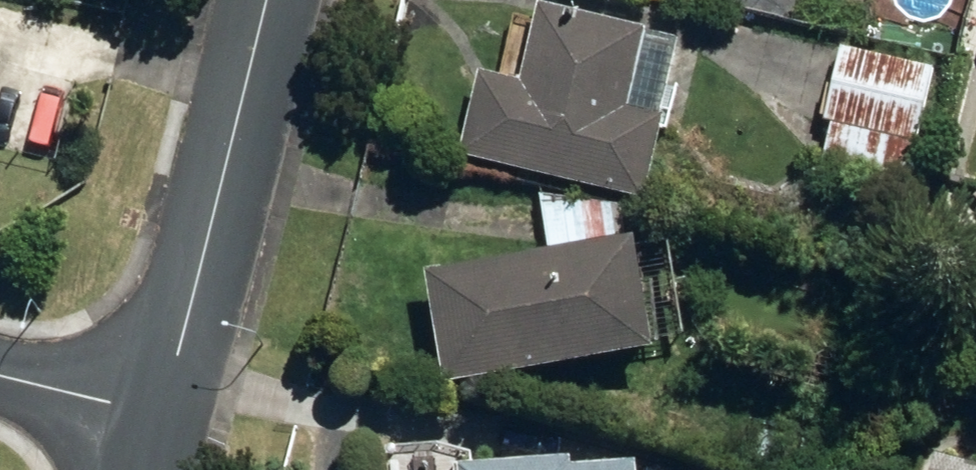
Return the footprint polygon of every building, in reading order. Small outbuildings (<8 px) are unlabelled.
[(458,152),(643,192),(677,37),(537,6),(520,86),(474,76),(458,152)] [(818,170),(904,192),(916,139),(913,139),(932,65),(838,41),(819,116),(831,120),(818,170)] [(422,269),(442,382),(649,346),(630,233),(624,203),(538,190),(549,248),(422,269)] [(934,450),(928,469),(975,469),(975,462),(934,450)] [(634,460),(567,464),(566,457),(459,463),(459,469),(634,469),(634,460)]
